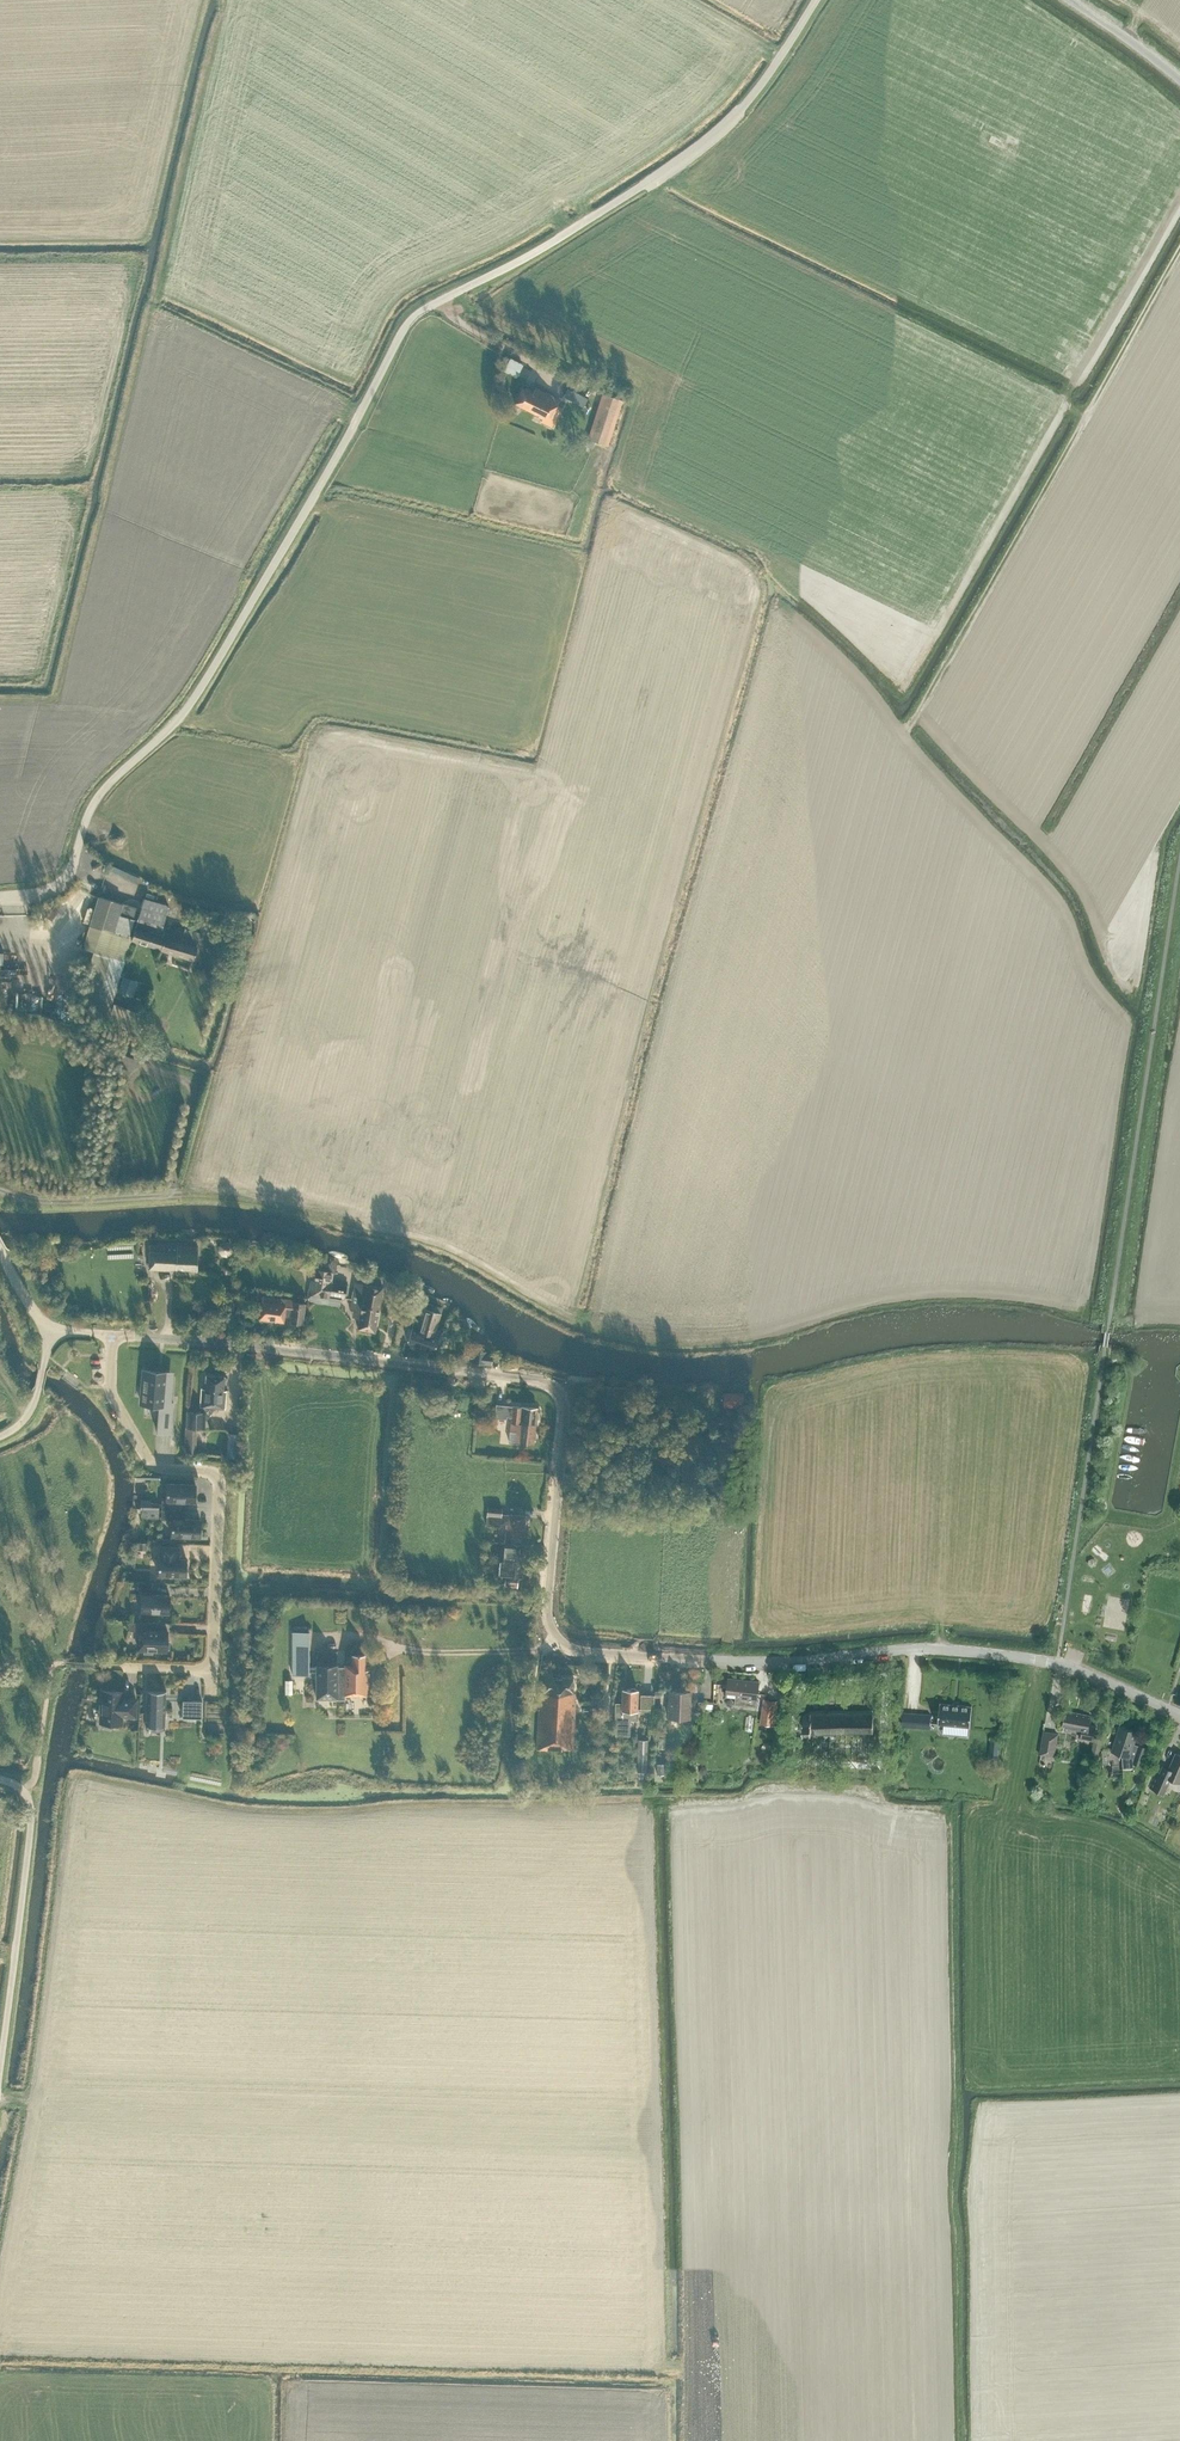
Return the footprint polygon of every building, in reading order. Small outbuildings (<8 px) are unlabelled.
[(505,367),(519,373),(526,360),(511,353),(505,367)] [(557,406),(560,399),(536,387),(533,393),(522,388),(514,403),(538,415),(540,421),(552,428),(560,411),(559,410),(557,406)] [(587,398),(568,388),(564,396),(583,406),(587,398)] [(603,394),(588,439),(608,445),(622,400),(603,394)] [(107,1018),(132,940),(158,949),(162,936),(160,936),(169,905),(144,898),(137,920),(132,935),(129,934),(134,919),(133,918),(136,908),(98,896),(90,925),(83,948),(93,951),(81,993),(92,1013),(107,1018)] [(157,949),(193,961),(198,946),(197,946),(201,932),(185,927),(184,931),(164,926),(162,936),(158,949),(157,949)] [(137,979),(124,975),(119,989),(132,994),(137,979)] [(229,1241),(223,1241),(218,1244),(217,1250),(221,1255),(227,1257),(232,1252),(233,1246),(229,1241)] [(197,1270),(198,1246),(150,1244),(149,1268),(197,1270)] [(317,1261),(301,1258),(301,1259),(300,1258),(295,1257),(292,1259),(291,1264),(293,1268),(298,1269),(302,1266),(303,1263),(317,1265),(317,1261)] [(344,1299),(347,1284),(329,1282),(331,1271),(311,1268),(308,1292),(313,1293),(312,1294),(344,1299)] [(375,1331),(383,1287),(355,1282),(352,1300),(350,1309),(357,1310),(355,1317),(359,1317),(357,1329),(375,1331)] [(419,1292),(411,1290),(408,1302),(415,1304),(419,1292)] [(302,1323),(305,1303),(294,1302),(294,1299),(263,1295),(260,1318),(283,1321),(284,1316),(291,1317),(290,1321),(302,1323)] [(415,1317),(411,1329),(421,1333),(422,1331),(424,1332),(426,1325),(436,1329),(440,1312),(431,1309),(432,1304),(424,1302),(423,1307),(422,1307),(419,1318),(415,1317)] [(436,1329),(426,1325),(424,1332),(422,1331),(421,1333),(411,1329),(410,1333),(407,1332),(404,1341),(434,1352),(435,1348),(439,1338),(440,1333),(434,1331),(436,1329)] [(484,1363),(491,1363),(492,1355),(484,1355),(485,1352),(473,1350),(472,1362),(484,1363)] [(144,1369),(141,1403),(159,1405),(157,1431),(171,1432),(174,1402),(170,1402),(173,1379),(166,1378),(167,1371),(144,1369)] [(225,1408),(226,1390),(223,1390),(224,1376),(206,1375),(205,1388),(201,1388),(200,1406),(225,1408)] [(744,1407),(743,1392),(723,1392),(723,1407),(744,1407)] [(506,1416),(511,1416),(509,1441),(533,1444),(537,1407),(512,1405),(512,1406),(507,1405),(496,1404),(495,1417),(506,1418),(506,1416)] [(204,1427),(205,1412),(187,1411),(186,1426),(204,1427)] [(228,1433),(227,1455),(238,1456),(238,1449),(239,1436),(239,1434),(236,1433),(228,1433)] [(195,1453),(195,1444),(185,1444),(185,1452),(195,1453)] [(161,1509),(185,1510),(185,1502),(195,1502),(195,1484),(167,1483),(166,1500),(162,1499),(161,1509)] [(500,1523),(506,1523),(505,1542),(523,1543),(525,1515),(501,1513),(502,1507),(487,1506),(486,1525),(500,1526),(500,1523)] [(185,1518),(185,1510),(161,1509),(161,1519),(171,1519),(171,1536),(200,1537),(200,1519),(185,1518)] [(518,1574),(519,1560),(523,1560),(524,1543),(523,1543),(505,1542),(499,1542),(499,1546),(504,1547),(503,1557),(500,1557),(498,1576),(499,1576),(499,1581),(504,1582),(504,1585),(517,1586),(518,1574)] [(179,1546),(160,1546),(160,1558),(158,1558),(158,1575),(186,1576),(186,1558),(179,1558),(179,1546)] [(153,1593),(141,1592),(141,1613),(152,1614),(152,1612),(169,1613),(170,1595),(153,1594),(153,1593)] [(129,1630),(139,1630),(138,1649),(144,1650),(144,1652),(152,1653),(152,1650),(167,1650),(167,1648),(169,1648),(169,1640),(167,1640),(167,1631),(146,1630),(146,1622),(129,1621),(129,1630)] [(291,1631),(291,1674),(308,1674),(308,1671),(315,1671),(315,1666),(308,1666),(308,1631),(291,1631)] [(344,1663),(344,1666),(345,1696),(367,1695),(367,1694),(369,1694),(368,1670),(365,1670),(365,1654),(352,1654),(352,1663),(344,1663)] [(315,1671),(315,1698),(342,1698),(342,1697),(345,1697),(345,1696),(344,1666),(337,1666),(337,1665),(315,1665),(315,1666),(315,1671)] [(572,1748),(575,1700),(574,1700),(574,1695),(572,1695),(573,1677),(545,1676),(544,1687),(540,1687),(537,1748),(561,1749),(561,1747),(572,1748)] [(735,1698),(735,1704),(756,1706),(756,1699),(757,1699),(759,1682),(729,1678),(727,1697),(735,1698)] [(637,1710),(637,1689),(636,1689),(634,1688),(631,1687),(630,1689),(622,1689),(621,1709),(615,1709),(614,1721),(628,1721),(629,1709),(637,1710)] [(136,1716),(136,1699),(123,1699),(123,1691),(102,1690),(101,1703),(103,1703),(103,1719),(122,1720),(122,1715),(136,1716)] [(167,1690),(147,1690),(146,1724),(165,1725),(167,1690)] [(689,1718),(690,1691),(669,1690),(668,1717),(689,1718)] [(778,1700),(764,1698),(760,1723),(774,1726),(778,1700)] [(202,1701),(183,1700),(182,1717),(201,1718),(202,1701)] [(959,1704),(937,1702),(935,1722),(967,1726),(969,1705),(959,1704)] [(1120,1709),(1119,1709),(1112,1707),(1110,1715),(1118,1717),(1120,1709)] [(1093,1741),(1096,1726),(1088,1725),(1090,1715),(1066,1711),(1063,1726),(1082,1730),(1080,1738),(1093,1741)] [(845,1732),(873,1732),(873,1713),(844,1712),(810,1713),(810,1718),(803,1718),(804,1728),(810,1728),(810,1733),(845,1732)] [(902,1712),(901,1727),(930,1729),(931,1715),(902,1712)] [(1134,1767),(1133,1763),(1141,1766),(1147,1748),(1139,1745),(1133,1744),(1134,1741),(1135,1741),(1138,1732),(1120,1726),(1112,1751),(1122,1754),(1123,1768),(1134,1767)] [(280,1746),(289,1743),(286,1731),(276,1734),(280,1746)] [(1044,1731),(1040,1754),(1054,1756),(1058,1734),(1044,1731)] [(991,1755),(1002,1755),(1003,1737),(991,1737),(991,1755)] [(1100,1747),(1101,1739),(1094,1737),(1093,1746),(1100,1747)] [(648,1739),(638,1739),(637,1753),(647,1754),(648,1739)] [(1159,1773),(1156,1772),(1150,1788),(1164,1794),(1171,1778),(1179,1782),(1179,1755),(1176,1753),(1169,1769),(1163,1766),(1159,1773)] [(665,1763),(657,1763),(657,1775),(665,1775),(665,1763)]
